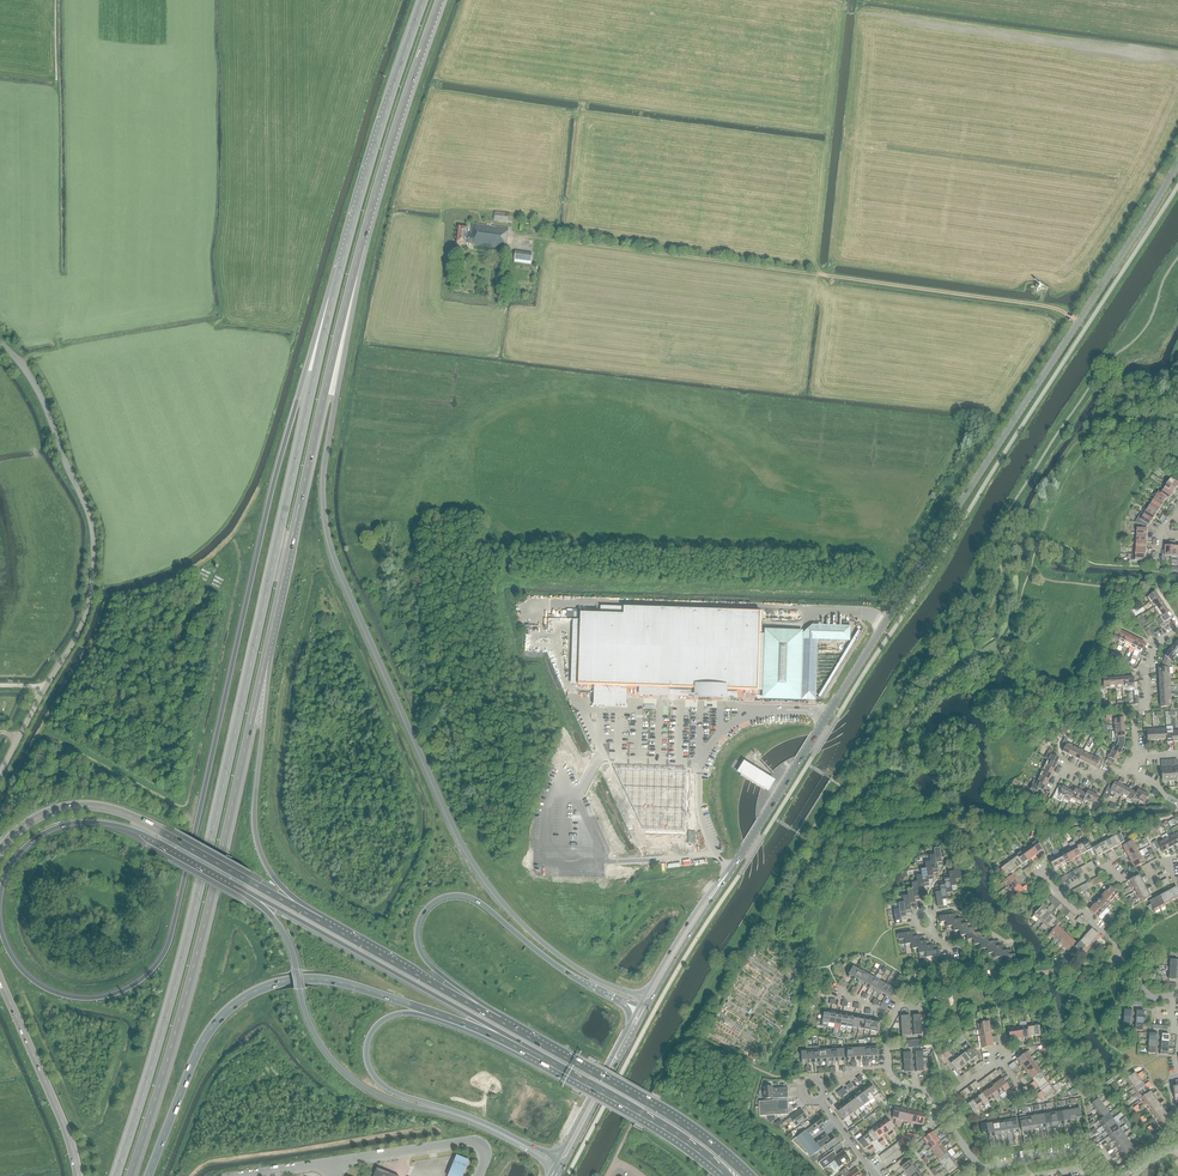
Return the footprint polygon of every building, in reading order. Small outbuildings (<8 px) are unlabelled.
[(493,220),(508,222),(509,222),(510,214),(494,212),(493,220)] [(523,223),(523,231),(536,231),(537,223),(523,223)] [(473,246),(505,250),(508,228),(472,224),(471,234),(467,233),(468,228),(458,227),(456,243),(466,244),(466,243),(473,244),(473,246)] [(531,254),(515,252),(514,260),(530,262),(531,254)] [(1168,483),(1176,489),(1177,486),(1177,482),(1171,478),(1168,483)] [(1173,494),(1176,489),(1168,483),(1164,489),(1173,494)] [(1169,500),(1173,494),(1164,489),(1161,494),(1167,498),(1169,500)] [(1161,494),(1158,492),(1155,498),(1163,503),(1167,498),(1161,494)] [(1163,503),(1155,498),(1151,503),(1160,509),(1163,503)] [(1156,514),(1160,509),(1151,503),(1148,509),(1156,514)] [(1156,514),(1148,509),(1144,514),(1153,520),(1156,514)] [(1149,525),(1153,520),(1144,514),(1144,515),(1141,513),(1135,523),(1142,525),(1146,526),(1147,526),(1148,525),(1149,525)] [(1137,534),(1147,534),(1147,528),(1145,528),(1147,526),(1146,526),(1142,525),(1141,528),(1137,528),(1137,534)] [(1146,597),(1150,602),(1158,597),(1155,591),(1146,597)] [(1158,597),(1150,602),(1153,607),(1162,602),(1158,597)] [(1153,607),(1156,613),(1165,607),(1162,602),(1153,607)] [(798,697),(800,633),(767,632),(767,635),(760,634),(761,611),(623,607),(623,614),(580,613),(578,685),(595,686),(599,686),(599,692),(606,692),(614,693),(614,692),(614,686),(627,687),(640,687),(661,688),(679,688),(678,695),(700,695),(700,696),(709,696),(722,697),(722,690),(758,691),(758,690),(765,691),(765,696),(798,697)] [(1156,613),(1160,618),(1168,612),(1165,607),(1156,613)] [(1172,617),(1168,612),(1160,618),(1163,623),(1160,625),(1162,628),(1170,622),(1168,620),(1172,617)] [(1118,642),(1123,632),(1117,629),(1113,639),(1118,642)] [(1118,642),(1124,644),(1129,635),(1123,632),(1118,642)] [(1124,644),(1129,647),(1134,638),(1129,635),(1124,644)] [(1129,647),(1135,650),(1140,640),(1134,638),(1129,647)] [(1145,643),(1140,640),(1135,650),(1139,652),(1136,657),(1141,659),(1146,649),(1143,647),(1145,643)] [(1177,658),(1177,656),(1177,650),(1173,646),(1169,650),(1177,658)] [(1165,656),(1163,662),(1169,664),(1170,661),(1172,663),(1177,658),(1169,650),(1164,655),(1165,656)] [(1168,667),(1169,664),(1163,662),(1161,668),(1158,668),(1158,675),(1169,674),(1169,667),(1168,667)] [(1133,677),(1127,677),(1128,688),(1134,687),(1134,690),(1138,690),(1137,682),(1134,682),(1133,677)] [(1109,689),(1109,678),(1098,679),(1099,689),(1103,689),(1109,689)] [(595,686),(594,708),(627,709),(626,698),(627,687),(614,686),(614,693),(606,692),(599,692),(599,686),(595,686)] [(650,695),(660,695),(661,688),(640,687),(640,695),(650,695)] [(1116,741),(1116,742),(1124,744),(1123,737),(1124,737),(1124,730),(1114,731),(1114,737),(1112,738),(1112,741),(1116,741)] [(1062,751),(1068,754),(1072,745),(1067,742),(1068,740),(1064,738),(1061,746),(1064,747),(1062,751)] [(1112,745),(1110,751),(1119,756),(1122,750),(1121,749),(1124,744),(1116,742),(1114,746),(1112,745)] [(1068,754),(1073,757),(1078,748),(1072,745),(1068,754)] [(1073,757),(1079,760),(1083,750),(1078,748),(1073,757)] [(1083,750),(1079,760),(1084,762),(1089,753),(1091,751),(1085,748),(1083,750)] [(1047,759),(1056,764),(1059,758),(1055,756),(1056,753),(1049,749),(1047,752),(1044,758),(1047,759)] [(1116,761),(1119,756),(1110,751),(1107,757),(1106,760),(1113,764),(1114,760),(1116,761)] [(1084,762),(1090,765),(1094,756),(1089,753),(1084,762)] [(1099,768),(1103,761),(1100,759),(1094,756),(1090,765),(1095,768),(1096,766),(1099,768)] [(1047,759),(1044,764),(1053,769),(1056,764),(1047,759)] [(1051,775),(1053,769),(1044,764),(1041,770),(1051,775)] [(767,782),(769,779),(770,779),(770,778),(769,778),(751,767),(748,765),(746,769),(742,766),(738,771),(740,772),(742,774),(742,775),(741,774),(740,775),(764,790),(764,789),(763,788),(764,787),(768,790),(771,785),(767,782)] [(1160,768),(1160,773),(1161,773),(1161,780),(1177,779),(1177,767),(1160,768)] [(685,833),(687,772),(616,770),(645,832),(685,833)] [(1041,770),(1039,775),(1048,780),(1051,775),(1041,770)] [(1048,780),(1039,775),(1035,774),(1032,779),(1034,780),(1045,785),(1048,780)] [(1042,791),(1045,785),(1034,780),(1029,789),(1036,793),(1038,789),(1042,791)] [(1113,798),(1115,794),(1119,785),(1114,782),(1112,786),(1108,784),(1102,798),(1105,799),(1110,796),(1113,798)] [(1063,798),(1068,789),(1062,786),(1062,787),(1059,785),(1052,798),(1061,802),(1063,798)] [(1120,797),(1125,787),(1119,785),(1115,794),(1120,797)] [(1120,797),(1126,799),(1130,790),(1125,787),(1120,797)] [(1075,788),(1073,792),(1070,798),(1071,798),(1075,800),(1073,803),(1074,803),(1080,791),(1075,788)] [(1069,801),(1071,798),(1070,798),(1073,792),(1068,789),(1063,798),(1069,801)] [(1133,799),(1138,802),(1143,792),(1137,789),(1136,793),(1133,799)] [(1136,793),(1130,790),(1126,799),(1132,802),(1133,799),(1136,793)] [(1081,804),(1083,800),(1086,794),(1085,794),(1080,791),(1074,803),(1075,804),(1077,801),(1081,804)] [(1086,805),(1087,805),(1093,794),(1087,791),(1085,794),(1086,794),(1083,800),(1087,802),(1086,805)] [(1143,792),(1138,802),(1144,804),(1149,795),(1143,792)] [(1093,808),(1096,810),(1100,802),(1097,800),(1099,796),(1093,794),(1087,805),(1088,806),(1089,803),(1094,806),(1093,808)] [(1119,831),(1113,834),(1119,845),(1124,842),(1123,838),(1126,837),(1125,834),(1121,836),(1119,831)] [(1119,845),(1113,834),(1108,837),(1113,848),(1119,845)] [(1173,834),(1168,837),(1173,846),(1177,843),(1177,842),(1173,834)] [(1108,837),(1102,840),(1108,851),(1113,848),(1108,837)] [(1168,837),(1163,840),(1168,849),(1173,846),(1168,837)] [(1086,838),(1081,841),(1086,852),(1089,850),(1092,855),(1094,854),(1086,838)] [(1037,854),(1043,850),(1036,840),(1030,844),(1037,854)] [(1108,851),(1102,840),(1097,843),(1103,853),(1108,851)] [(1125,852),(1136,846),(1133,840),(1122,846),(1125,852)] [(1162,852),(1168,849),(1163,840),(1157,842),(1156,840),(1153,842),(1157,849),(1160,848),(1162,852)] [(1081,855),(1086,852),(1081,841),(1075,844),(1081,855)] [(1103,853),(1097,843),(1091,846),(1097,856),(1103,853)] [(1026,847),(1035,860),(1036,862),(1038,860),(1035,855),(1037,854),(1030,844),(1026,847)] [(1081,855),(1075,844),(1070,847),(1075,858),(1081,855)] [(1139,851),(1136,846),(1125,852),(1128,857),(1139,851)] [(1030,859),(1031,860),(1033,863),(1036,862),(1035,860),(1026,847),(1021,851),(1028,861),(1030,859)] [(1070,861),(1075,858),(1070,847),(1064,850),(1070,861)] [(937,866),(942,865),(941,858),(944,857),(943,852),(940,852),(940,848),(934,848),(934,854),(935,854),(937,866)] [(1065,864),(1070,861),(1064,850),(1059,853),(1065,864)] [(1016,854),(1020,860),(1023,864),(1028,861),(1021,851),(1016,854)] [(1142,857),(1139,851),(1128,857),(1131,862),(1142,857)] [(1056,860),(1059,866),(1065,864),(1059,853),(1054,856),(1056,860)] [(932,873),(938,872),(937,866),(935,854),(934,854),(929,855),(930,861),(932,873)] [(1011,858),(1018,868),(1023,864),(1020,860),(1016,854),(1011,858)] [(1059,866),(1056,860),(1054,856),(1048,859),(1054,869),(1059,866)] [(1145,862),(1142,857),(1131,862),(1134,868),(1145,862)] [(1011,858),(1006,862),(1013,871),(1018,868),(1011,858)] [(933,879),(932,873),(930,861),(925,862),(926,868),(928,880),(930,880),(932,879),(933,879)] [(1008,875),(1013,871),(1006,862),(1000,865),(1002,867),(999,870),(1002,874),(1005,872),(1008,875)] [(955,880),(955,879),(961,879),(959,864),(953,865),(953,868),(955,880)] [(929,886),(928,880),(926,868),(920,869),(921,875),(922,875),(923,887),(929,886)] [(956,886),(955,879),(955,880),(953,868),(948,869),(949,875),(951,886),(956,886)] [(924,893),(923,887),(922,875),(921,875),(916,876),(917,882),(919,894),(924,893)] [(949,875),(943,875),(944,881),(945,881),(946,893),(947,893),(952,892),(951,886),(949,875)] [(1006,887),(1016,880),(1012,875),(1002,882),(1006,887)] [(1143,883),(1148,880),(1146,877),(1141,879),(1139,875),(1127,881),(1139,903),(1151,897),(1149,894),(1154,891),(1152,887),(1147,890),(1143,883)] [(1019,885),(1016,880),(1006,887),(1010,892),(1019,885)] [(945,881),(944,881),(939,882),(940,888),(942,900),(947,899),(947,893),(946,893),(945,881)] [(919,894),(917,882),(911,883),(912,889),(914,900),(915,900),(920,900),(919,894)] [(1118,894),(1109,885),(1105,882),(1103,884),(1107,888),(1105,891),(1114,899),(1118,894)] [(1019,885),(1010,892),(1013,897),(1028,887),(1026,885),(1022,888),(1019,885)] [(940,888),(935,889),(936,897),(932,897),(933,903),(936,902),(937,907),(943,906),(942,900),(940,888)] [(915,906),(915,900),(914,900),(912,889),(907,889),(908,895),(910,907),(915,906)] [(1171,903),(1176,900),(1170,889),(1165,892),(1171,903)] [(1101,895),(1110,903),(1114,899),(1105,891),(1101,895)] [(1165,892),(1159,895),(1165,906),(1171,903),(1165,892)] [(908,895),(902,896),(903,902),(905,914),(906,914),(911,913),(910,907),(908,895)] [(1106,908),(1110,903),(1101,895),(1097,900),(1106,908)] [(1160,909),(1165,906),(1159,895),(1154,898),(1160,909)] [(1160,909),(1154,898),(1148,901),(1150,904),(1147,906),(1148,909),(1152,907),(1154,912),(1160,909)] [(1102,912),(1106,908),(1097,900),(1093,904),(1102,912)] [(903,902),(898,903),(899,909),(901,921),(906,920),(906,914),(905,914),(903,902)] [(1102,912),(1093,904),(1089,909),(1098,917),(1102,912)] [(1033,915),(1038,920),(1046,911),(1041,906),(1033,915)] [(899,909),(893,910),(896,924),(902,924),(901,921),(899,909)] [(1051,915),(1046,911),(1038,920),(1043,924),(1051,915)] [(957,919),(956,914),(949,915),(948,912),(943,913),(943,916),(940,916),(939,916),(939,922),(945,921),(957,919)] [(1043,924),(1047,928),(1055,919),(1051,915),(1043,924)] [(946,927),(952,926),(952,925),(964,924),(964,923),(963,918),(957,919),(945,921),(946,927)] [(1060,923),(1055,919),(1047,928),(1052,931),(1052,932),(1057,926),(1060,923)] [(953,931),(959,930),(971,928),(970,923),(964,923),(964,924),(952,925),(952,926),(953,931)] [(1049,935),(1054,939),(1062,930),(1057,926),(1052,932),(1052,931),(1049,935)] [(960,936),(966,935),(966,934),(978,933),(978,932),(977,927),(971,928),(959,930),(960,936)] [(1091,928),(1087,933),(1096,941),(1100,936),(1091,928)] [(916,937),(915,932),(907,933),(907,929),(901,930),(902,933),(897,934),(898,940),(904,939),(916,937)] [(1066,934),(1062,930),(1054,939),(1058,943),(1066,934)] [(967,940),(973,939),(972,939),(984,937),(984,931),(978,932),(978,933),(966,934),(966,935),(967,940)] [(1083,937),(1092,945),(1096,941),(1087,933),(1083,937)] [(1058,943),(1063,947),(1071,938),(1066,934),(1058,943)] [(923,941),(922,936),(916,937),(904,939),(898,940),(898,943),(899,943),(899,944),(900,944),(901,945),(902,945),(911,944),(911,943),(923,941)] [(972,939),(973,939),(974,945),(980,944),(979,943),(991,941),(991,936),(984,937),(972,939)] [(1083,937),(1079,942),(1088,950),(1092,945),(1083,937)] [(1076,942),(1071,938),(1063,947),(1068,951),(1076,942)] [(929,946),(929,940),(923,941),(911,943),(911,944),(912,949),(918,948),(917,948),(929,946)] [(997,940),(991,941),(979,943),(980,944),(980,949),(986,948),(998,946),(997,940)] [(1078,949),(1075,952),(1079,956),(1082,953),(1084,955),(1088,950),(1079,942),(1075,947),(1078,949)] [(918,953),(924,952),(936,950),(935,945),(929,946),(917,948),(918,948),(918,953)] [(986,948),(987,954),(993,953),(993,952),(1005,950),(1004,945),(998,946),(986,948)] [(994,958),(1000,957),(1000,956),(1012,955),(1011,949),(1005,950),(993,952),(993,953),(994,958)] [(924,952),(925,958),(940,956),(939,950),(936,950),(924,952)] [(1000,956),(1000,957),(1001,962),(1015,960),(1015,954),(1012,955),(1000,956)] [(847,976),(853,979),(858,969),(850,965),(847,970),(850,972),(847,976)] [(858,969),(853,979),(858,982),(864,972),(858,969)] [(858,982),(863,985),(869,975),(864,972),(858,982)] [(869,988),(874,978),(869,975),(863,985),(869,988)] [(869,988),(874,991),(880,981),(874,978),(869,988)] [(885,984),(880,981),(874,991),(879,994),(885,984)] [(879,994),(885,997),(890,987),(885,984),(879,994)] [(892,984),(890,987),(885,997),(890,1000),(894,994),(896,990),(897,987),(892,984)] [(828,1023),(830,1011),(824,1010),(822,1022),(828,1023)] [(828,1023),(834,1024),(836,1012),(830,1011),(828,1023)] [(840,1025),(842,1013),(836,1012),(834,1024),(840,1025)] [(840,1025),(846,1026),(848,1015),(842,1013),(840,1025)] [(852,1027),(854,1016),(848,1015),(846,1026),(852,1027)] [(852,1027),(858,1028),(860,1017),(854,1016),(852,1027)] [(858,1028),(864,1029),(866,1018),(860,1017),(858,1028)] [(864,1029),(870,1030),(872,1019),(866,1018),(864,1029)] [(879,1020),(872,1019),(870,1030),(877,1031),(879,1020)] [(977,1023),(978,1030),(995,1027),(995,1024),(989,1025),(989,1021),(977,1023)] [(1038,1023),(1032,1024),(1034,1036),(1040,1035),(1038,1023)] [(1026,1043),(1029,1042),(1026,1025),(1020,1026),(1022,1038),(1025,1037),(1026,1043)] [(979,1036),(991,1034),(990,1030),(996,1030),(995,1027),(978,1030),(979,1036)] [(1014,1045),(1017,1044),(1014,1027),(1008,1028),(1010,1040),(1013,1039),(1014,1045)] [(979,1036),(980,1042),(997,1039),(997,1036),(991,1037),(991,1034),(979,1036)] [(997,1039),(980,1042),(981,1048),(993,1046),(992,1042),(998,1042),(997,1039)] [(969,1047),(964,1050),(971,1060),(976,1056),(969,1047)] [(966,1064),(971,1060),(964,1050),(959,1054),(966,1064)] [(1021,1064),(1031,1057),(1027,1052),(1017,1059),(1021,1064)] [(959,1054),(954,1058),(961,1067),(966,1064),(959,1054)] [(1021,1064),(1025,1069),(1034,1062),(1031,1057),(1021,1064)] [(956,1071),(961,1067),(954,1058),(949,1061),(956,1071)] [(1038,1067),(1034,1062),(1025,1069),(1028,1074),(1038,1067)] [(1028,1074),(1032,1079),(1041,1072),(1038,1067),(1028,1074)] [(1045,1076),(1041,1072),(1032,1079),(1034,1081),(1029,1085),(1031,1087),(1045,1076)] [(1155,1099),(1159,1096),(1160,1096),(1157,1092),(1153,1095),(1150,1091),(1149,1092),(1147,1089),(1152,1086),(1149,1082),(1144,1085),(1140,1080),(1145,1076),(1143,1074),(1142,1072),(1137,1075),(1135,1072),(1125,1079),(1161,1129),(1172,1121),(1170,1119),(1174,1115),(1172,1112),(1167,1115),(1163,1109),(1167,1105),(1165,1102),(1160,1105),(1155,1099)] [(1037,1086),(1039,1088),(1049,1081),(1045,1076),(1031,1087),(1033,1089),(1037,1086)] [(1004,1092),(1009,1088),(1002,1078),(997,1082),(1004,1092)] [(1036,1094),(1038,1097),(1052,1086),(1049,1081),(1039,1088),(1041,1091),(1036,1094)] [(1004,1092),(997,1082),(992,1086),(999,1095),(1004,1092)] [(871,1084),(866,1087),(873,1098),(878,1094),(871,1084)] [(763,1099),(777,1098),(776,1092),(773,1092),(772,1088),(772,1086),(763,1087),(763,1099)] [(999,1095),(992,1086),(987,1089),(994,1099),(999,1095)] [(1056,1091),(1052,1086),(1038,1097),(1040,1099),(1044,1096),(1046,1098),(1056,1091)] [(783,1087),(772,1088),(773,1092),(776,1092),(777,1098),(788,1097),(787,1091),(784,1091),(783,1087)] [(873,1098),(866,1087),(861,1091),(868,1101),(873,1098)] [(994,1099),(987,1089),(982,1093),(989,1102),(994,1099)] [(868,1101),(861,1091),(856,1095),(863,1105),(868,1101)] [(984,1106),(989,1102),(982,1093),(977,1096),(984,1106)] [(863,1105),(856,1095),(851,1098),(858,1108),(863,1105)] [(979,1110),(984,1106),(977,1096),(972,1100),(979,1110)] [(854,1112),(858,1108),(851,1098),(846,1102),(854,1112)] [(1094,1109),(1102,1104),(1098,1098),(1095,1101),(1093,1099),(1089,1101),(1094,1109)] [(787,1100),(758,1102),(759,1116),(788,1114),(787,1100)] [(974,1113),(979,1110),(972,1100),(967,1104),(974,1113)] [(854,1112),(846,1102),(841,1105),(849,1116),(854,1112)] [(1105,1109),(1102,1104),(1094,1109),(1098,1114),(1105,1109)] [(849,1116),(841,1105),(836,1109),(844,1119),(849,1116)] [(896,1119),(894,1124),(897,1125),(901,1108),(895,1107),(892,1118),(896,1119)] [(901,1120),(904,1121),(907,1109),(901,1108),(897,1125),(900,1126),(901,1120)] [(913,1111),(907,1109),(904,1121),(910,1122),(913,1111)] [(1109,1114),(1105,1109),(1098,1114),(1101,1118),(1102,1119),(1109,1114)] [(801,1110),(786,1120),(789,1124),(793,1121),(796,1125),(806,1117),(801,1110)] [(1068,1110),(1062,1111),(1064,1124),(1070,1123),(1070,1119),(1069,1119),(1068,1110)] [(910,1122),(916,1124),(919,1112),(913,1111),(910,1122)] [(1064,1124),(1062,1111),(1056,1112),(1058,1125),(1064,1124)] [(925,1113),(919,1112),(916,1124),(922,1125),(925,1113)] [(1056,1112),(1050,1113),(1052,1126),(1058,1125),(1056,1112)] [(1019,1118),(1021,1131),(1028,1130),(1026,1117),(1025,1113),(1019,1114),(1019,1118)] [(1052,1126),(1050,1113),(1044,1114),(1046,1127),(1052,1126)] [(1038,1115),(1040,1128),(1046,1127),(1044,1114),(1038,1115)] [(1112,1119),(1109,1114),(1102,1119),(1101,1118),(1098,1121),(1102,1126),(1112,1119)] [(1032,1116),(1034,1129),(1040,1128),(1038,1115),(1032,1116)] [(1026,1117),(1028,1130),(1034,1129),(1032,1116),(1026,1117)] [(810,1123),(812,1126),(806,1130),(809,1133),(823,1123),(818,1117),(810,1123)] [(889,1131),(894,1127),(887,1118),(882,1121),(889,1131)] [(1010,1120),(1013,1133),(1019,1131),(1017,1119),(1010,1120)] [(1116,1124),(1112,1119),(1102,1126),(1105,1131),(1116,1124)] [(1007,1134),(1013,1133),(1010,1120),(1004,1121),(1007,1134)] [(884,1135),(889,1131),(882,1121),(877,1125),(884,1135)] [(998,1122),(1001,1135),(1007,1134),(1004,1121),(998,1122)] [(995,1136),(1001,1135),(998,1122),(992,1123),(995,1136)] [(988,1133),(988,1137),(995,1136),(992,1123),(986,1124),(988,1133)] [(1116,1124),(1105,1131),(1109,1136),(1119,1128),(1116,1124)] [(879,1138),(884,1135),(877,1125),(872,1129),(879,1138)] [(1123,1133),(1119,1128),(1109,1136),(1112,1141),(1123,1133)] [(874,1142),(879,1138),(872,1129),(867,1132),(874,1142)] [(806,1155),(808,1153),(814,1161),(817,1159),(814,1154),(820,1150),(806,1130),(796,1137),(791,1141),(806,1155)] [(874,1142),(867,1132),(862,1136),(869,1145),(874,1142)] [(927,1144),(936,1137),(933,1132),(923,1139),(927,1144)] [(1123,1133),(1112,1141),(1116,1146),(1126,1138),(1123,1133)] [(816,1144),(819,1148),(825,1144),(828,1148),(837,1142),(832,1135),(828,1139),(826,1137),(816,1144)] [(864,1149),(869,1145),(862,1136),(857,1140),(864,1149)] [(927,1144),(930,1149),(940,1142),(936,1137),(927,1144)] [(1130,1143),(1126,1138),(1116,1146),(1120,1151),(1130,1143)] [(944,1147),(940,1142),(930,1149),(934,1154),(944,1147)] [(1134,1148),(1130,1143),(1120,1151),(1123,1156),(1127,1154),(1126,1154),(1134,1148)] [(934,1154),(938,1159),(947,1152),(944,1147),(934,1154)] [(1126,1154),(1127,1154),(1130,1159),(1137,1154),(1134,1148),(1126,1154)] [(834,1151),(818,1162),(823,1169),(834,1161),(839,1167),(849,1159),(843,1151),(837,1155),(834,1151)] [(951,1156),(947,1152),(938,1159),(941,1164),(951,1156)] [(456,1156),(448,1175),(465,1175),(471,1162),(456,1156)] [(941,1164),(945,1169),(954,1161),(951,1156),(941,1164)] [(904,1172),(915,1164),(911,1159),(908,1161),(905,1164),(902,1166),(901,1167),(904,1172)] [(958,1167),(954,1161),(945,1169),(949,1174),(958,1167)] [(915,1164),(904,1172),(907,1175),(909,1175),(918,1169),(915,1164)] [(377,1168),(378,1169),(375,1175),(397,1175),(377,1168)] [(840,1172),(842,1175),(860,1175),(861,1175),(856,1168),(850,1173),(846,1168),(840,1172)]
